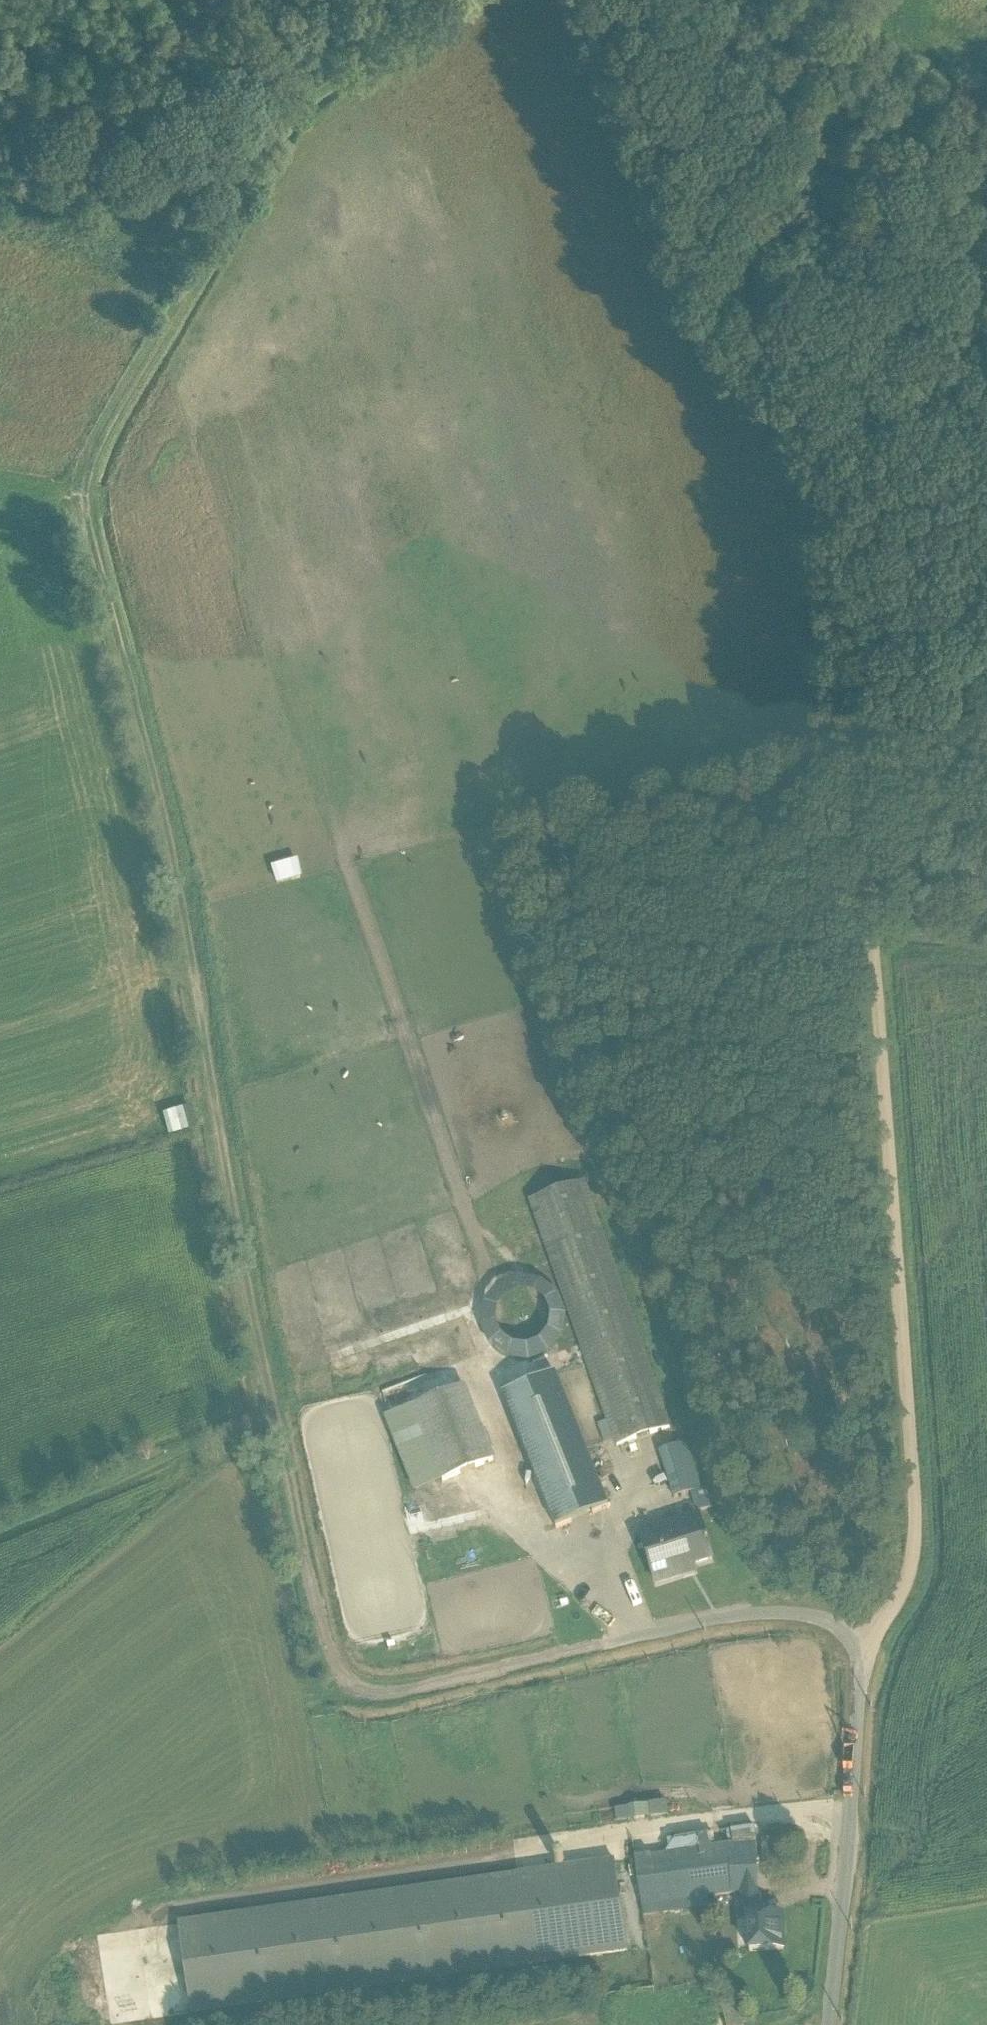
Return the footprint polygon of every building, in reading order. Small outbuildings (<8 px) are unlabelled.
[(612,1441),(614,1447),(671,1427),(585,1180),(527,1201),(606,1421),(598,1424),(604,1443),(612,1441)] [(501,1395),(555,1530),(609,1509),(556,1373),(501,1395)] [(386,1416),(414,1492),(494,1460),(464,1385),(386,1416)] [(658,1452),(673,1498),(689,1493),(696,1512),(712,1507),(700,1472),(696,1473),(686,1443),(658,1452)] [(680,1570),(712,1560),(697,1514),(639,1532),(656,1584),(682,1576),(680,1570)] [(649,1817),(648,1804),(628,1805),(628,1807),(615,1808),(616,1820),(630,1818),(630,1819),(649,1817)] [(746,1951),(783,1950),(781,1915),(758,1916),(754,1827),(676,1839),(666,1852),(633,1857),(643,1918),(743,1901),(746,1951)] [(762,1864),(772,1864),(772,1843),(762,1843),(762,1864)] [(177,1922),(190,2016),(627,1952),(613,1860),(177,1922)]
